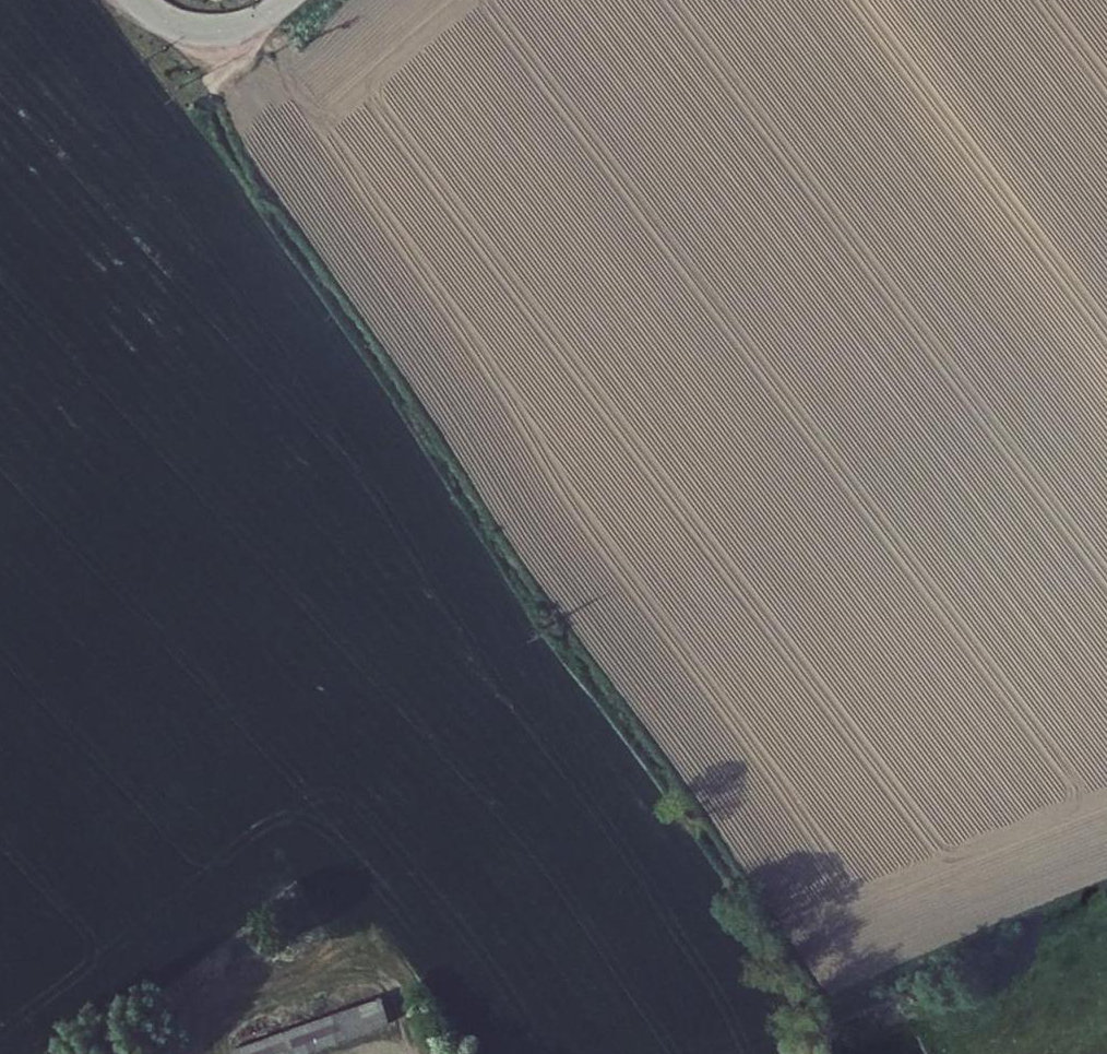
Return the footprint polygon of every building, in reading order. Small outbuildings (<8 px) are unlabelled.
[(297,1053),(336,1053),(390,1034),(405,1029),(395,1002),(316,1032),(297,1053)] [(257,1053),(297,1053),(316,1032),(257,1053)]
